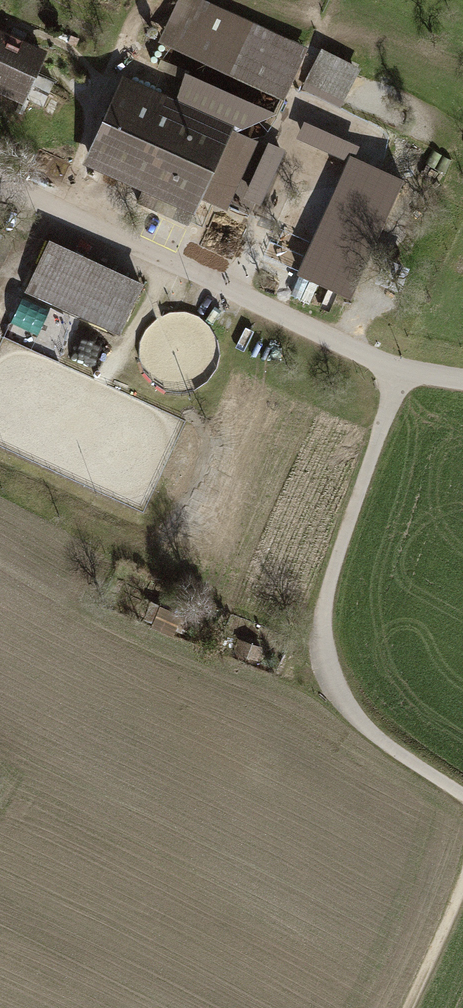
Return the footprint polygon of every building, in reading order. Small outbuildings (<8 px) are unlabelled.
[(156,41),(283,98),(305,47),(200,0),(175,0),(156,41)] [(23,103),(47,49),(0,28),(0,93),(23,103)] [(323,48),(303,86),(340,105),(360,67),(323,48)] [(127,70),(85,165),(193,215),(202,197),(246,218),(250,209),(233,201),(262,139),(235,126),(278,110),(185,68),(175,92),(127,70)] [(304,118),(296,136),(348,158),(299,270),(350,292),(401,177),(354,156),(360,142),(304,118)] [(45,241),(20,293),(117,340),(142,287),(45,241)] [(182,616),(161,606),(151,628),(172,638),(182,616)] [(265,649),(239,638),(232,653),(258,665),(265,649)]
